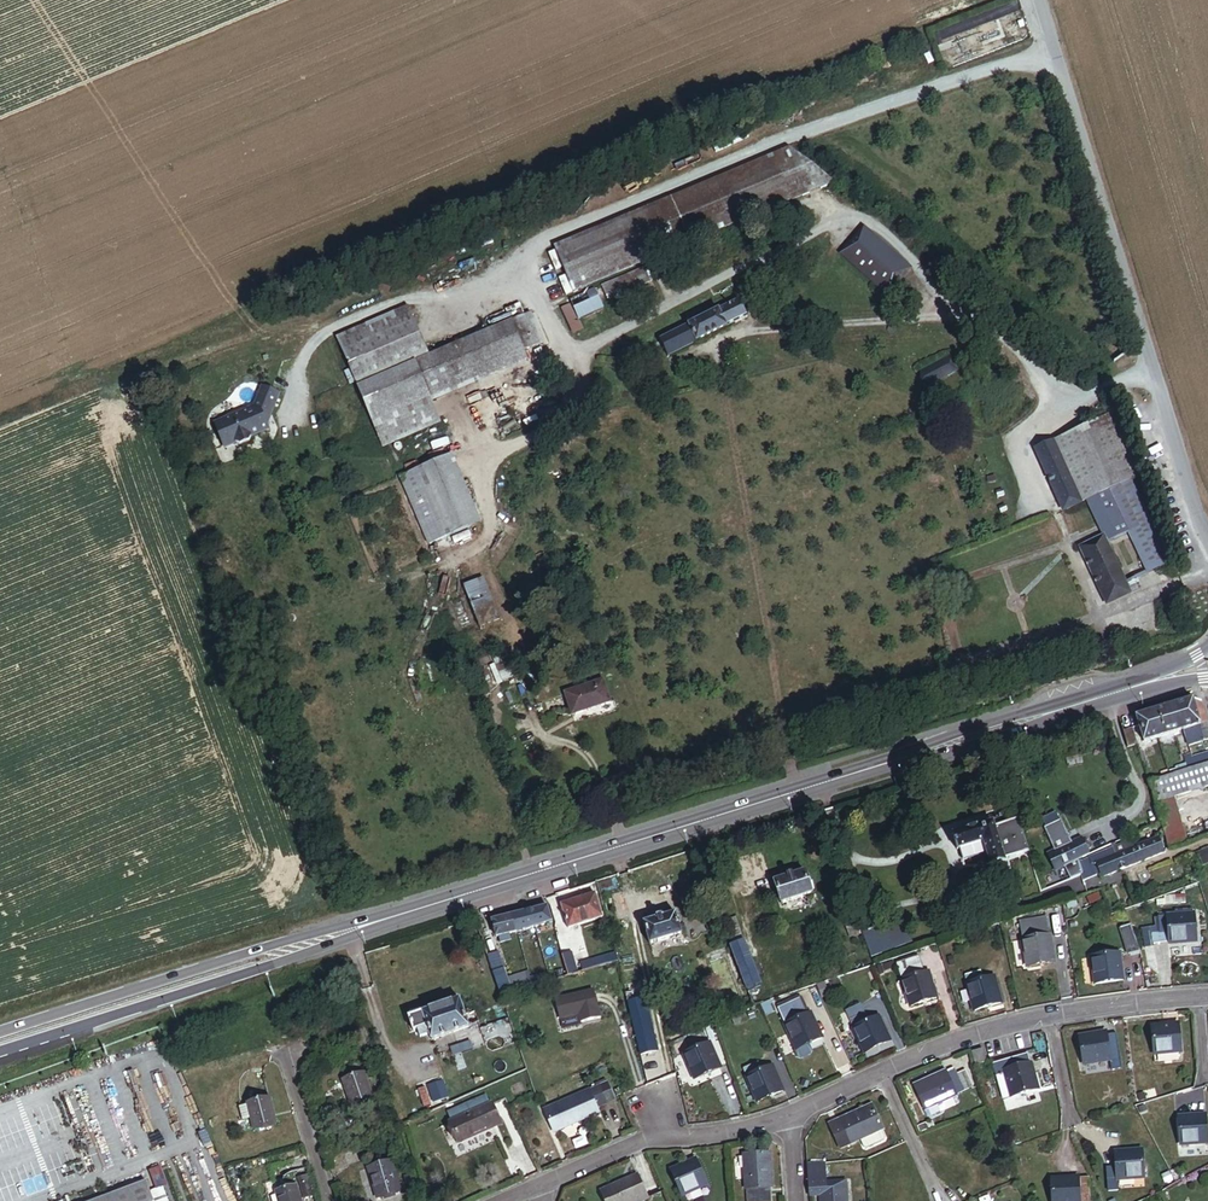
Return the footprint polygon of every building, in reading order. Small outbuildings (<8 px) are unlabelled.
[(794,151),(553,249),(571,294),(837,187),(794,151)] [(907,273),(864,225),(843,244),(886,292),(907,273)] [(648,279),(602,297),(608,310),(654,292),(648,279)] [(603,321),(594,300),(570,311),(572,315),(579,332),(580,331),(603,321)] [(739,300),(659,336),(668,356),(748,320),(739,300)] [(579,332),(572,315),(562,320),(574,346),(585,341),(580,331),(579,332)] [(408,318),(338,351),(353,382),(357,392),(374,429),(524,360),(545,350),(532,322),(432,369),(408,318)] [(524,360),(374,429),(380,442),(439,415),(530,373),(524,360)] [(961,387),(953,371),(926,385),(935,401),(961,387)] [(357,392),(353,382),(347,385),(352,394),(357,392)] [(268,431),(264,421),(271,418),(278,396),(260,391),(253,414),(252,413),(239,418),(235,417),(228,419),(227,423),(218,427),(216,431),(224,449),(235,445),(236,447),(240,449),(249,445),(251,441),(269,434),(268,431)] [(439,415),(380,442),(390,463),(448,436),(439,415)] [(1119,429),(1057,458),(1086,518),(1090,515),(1114,504),(1133,544),(1153,587),(1176,576),(1137,493),(1147,489),(1119,429)] [(482,524),(455,455),(401,476),(428,546),(482,524)] [(1068,526),(1086,518),(1057,458),(1040,467),(1068,526)] [(1114,504),(1090,515),(1108,552),(1109,555),(1133,544),(1114,504)] [(1130,599),(1109,555),(1108,552),(1087,562),(1114,619),(1147,604),(1142,593),(1130,599)] [(483,579),(463,587),(480,628),(500,620),(483,579)] [(512,683),(502,659),(488,665),(498,689),(512,683)] [(604,682),(564,694),(570,716),(611,704),(604,682)] [(1201,703),(1192,700),(1137,717),(1144,742),(1184,730),(1188,745),(1207,739),(1207,727),(1201,703)] [(1138,745),(1133,729),(1124,732),(1129,748),(1138,745)] [(1207,763),(1207,752),(1186,759),(1189,769),(1207,763)] [(1006,773),(1004,755),(996,757),(994,762),(994,770),(999,773),(1006,773)] [(1189,769),(1149,781),(1155,802),(1156,802),(1175,796),(1207,786),(1207,763),(1189,769)] [(1189,841),(1175,796),(1156,802),(1157,805),(1162,821),(1171,849),(1189,841)] [(1028,851),(1018,820),(994,827),(993,823),(953,836),(957,851),(960,850),(963,861),(987,853),(992,868),(1006,864),(1004,859),(1028,851)] [(1145,835),(1143,830),(1133,834),(1135,839),(1145,835)] [(1102,876),(1166,852),(1161,836),(1147,841),(1145,835),(1135,839),(1137,845),(1127,849),(1125,844),(1077,862),(1079,868),(1082,876),(1084,881),(1102,875),(1102,876)] [(492,843),(491,842),(490,840),(489,839),(487,838),(485,838),(484,838),(482,839),(480,840),(479,841),(478,842),(478,844),(478,846),(478,848),(479,849),(480,851),(482,852),(484,852),(485,852),(487,852),(489,851),(490,850),(491,849),(492,847),(492,845),(492,843)] [(1088,856),(1081,839),(1065,846),(1055,851),(1049,853),(1056,871),(1058,876),(1067,872),(1065,866),(1077,861),(1077,860),(1088,856)] [(1065,846),(1062,840),(1053,845),(1055,851),(1065,846)] [(1207,863),(1207,849),(1194,854),(1199,866),(1207,863)] [(1082,876),(1079,868),(1073,870),(1072,871),(1072,872),(1073,873),(1073,874),(1075,879),(1082,876)] [(812,895),(805,871),(774,881),(782,904),(787,903),(801,898),(812,895)] [(602,918),(595,894),(561,905),(568,929),(602,918)] [(803,905),(801,898),(787,903),(788,909),(803,905)] [(552,922),(547,906),(512,916),(516,931),(552,922)] [(724,926),(718,908),(702,914),(708,932),(724,926)] [(650,945),(683,935),(676,913),(643,923),(650,945)] [(1196,942),(1194,915),(1158,918),(1160,935),(1155,935),(1156,946),(1173,945),(1173,944),(1196,942)] [(516,931),(512,916),(492,921),(497,937),(503,935),(508,933),(516,931)] [(858,931),(855,920),(846,923),(849,934),(858,931)] [(1028,967),(1054,963),(1048,927),(1046,928),(1045,922),(1034,923),(1035,929),(1022,931),(1028,967)] [(871,958),(911,945),(905,926),(865,939),(871,958)] [(1141,951),(1131,926),(1121,929),(1129,956),(1141,952),(1141,951)] [(761,988),(744,941),(731,946),(753,1007),(762,1004),(757,989),(761,988)] [(1123,981),(1119,951),(1092,955),(1096,985),(1123,981)] [(531,978),(529,971),(507,978),(499,953),(488,957),(502,996),(512,993),(534,987),(531,978)] [(577,965),(573,953),(563,956),(566,968),(569,977),(579,974),(577,965)] [(579,974),(619,962),(616,954),(577,965),(579,974)] [(910,1006),(936,998),(928,973),(924,974),(919,955),(896,962),(910,1006)] [(759,980),(765,979),(762,962),(755,963),(759,980)] [(534,987),(569,977),(566,968),(531,978),(534,987)] [(1001,1004),(994,977),(984,980),(981,971),(966,975),(975,1011),(1001,1004)] [(770,1001),(803,990),(801,981),(767,992),(770,1001)] [(600,1018),(594,991),(556,1000),(560,1019),(579,1015),(581,1023),(600,1018)] [(515,1003),(512,993),(502,996),(505,1007),(515,1003)] [(657,1053),(644,999),(635,1002),(633,993),(626,994),(641,1056),(657,1053)] [(467,1010),(463,998),(425,1011),(423,1006),(412,1009),(414,1015),(409,1017),(414,1033),(418,1032),(420,1038),(431,1034),(433,1040),(477,1026),(479,1021),(477,1015),(474,1016),(471,1008),(467,1010)] [(821,1039),(810,1014),(808,1015),(801,999),(779,1009),(797,1050),(821,1039)] [(866,1014),(862,1005),(846,1012),(850,1021),(866,1014)] [(890,1042),(879,1017),(869,1022),(866,1014),(850,1021),(864,1054),(890,1042)] [(1154,1054),(1181,1052),(1179,1025),(1152,1027),(1154,1054)] [(1121,1059),(1117,1035),(1107,1036),(1107,1033),(1080,1038),(1084,1065),(1121,1059)] [(720,1069),(710,1044),(685,1055),(695,1079),(720,1069)] [(988,1062),(984,1050),(973,1053),(976,1065),(988,1062)] [(1038,1089),(1028,1055),(994,1064),(1004,1099),(1038,1089)] [(772,1067),(762,1071),(758,1063),(743,1069),(758,1103),(783,1092),(772,1067)] [(186,1081),(198,1075),(195,1068),(182,1073),(186,1081)] [(925,1111),(958,1097),(957,1094),(974,1086),(967,1071),(957,1075),(955,1070),(947,1073),(946,1071),(914,1085),(925,1111)] [(352,1105),(373,1098),(365,1073),(343,1080),(352,1105)] [(524,1090),(521,1083),(511,1087),(514,1095),(524,1090)] [(554,1132),(599,1113),(596,1107),(616,1099),(609,1083),(599,1087),(545,1110),(554,1132)] [(1146,1101),(1144,1094),(1138,1096),(1140,1102),(1146,1101)] [(277,1125),(270,1098),(249,1103),(249,1105),(254,1124),(256,1130),(277,1125)] [(1122,1108),(1129,1106),(1127,1099),(1120,1101),(1122,1108)] [(492,1127),(490,1122),(498,1118),(492,1104),(451,1122),(460,1142),(492,1127)] [(254,1124),(249,1105),(240,1107),(245,1127),(254,1124)] [(885,1137),(882,1130),(883,1129),(872,1105),(829,1125),(840,1149),(859,1140),(862,1147),(865,1148),(884,1140),(885,1137)] [(1181,1145),(1207,1143),(1206,1116),(1179,1118),(1181,1145)] [(501,1124),(498,1118),(490,1122),(492,1127),(501,1124)] [(1109,1191),(1118,1191),(1117,1180),(1144,1178),(1142,1151),(1115,1153),(1116,1167),(1107,1168),(1109,1191)] [(771,1153),(743,1155),(745,1190),(748,1190),(749,1200),(772,1200),(771,1187),(773,1187),(771,1153)] [(706,1185),(695,1160),(671,1171),(682,1195),(706,1185)] [(402,1192),(393,1161),(369,1169),(378,1199),(402,1192)] [(414,1183),(412,1175),(404,1178),(406,1186),(414,1183)] [(638,1175),(602,1190),(607,1200),(639,1200),(648,1197),(638,1175)] [(1090,1178),(1052,1180),(1053,1200),(1091,1200),(1090,1178)] [(148,1182),(96,1200),(155,1200),(148,1182)] [(847,1182),(809,1184),(810,1197),(820,1196),(821,1200),(848,1200),(847,1182)] [(310,1183),(300,1186),(304,1200),(309,1200),(315,1199),(310,1183)] [(297,1186),(276,1192),(278,1200),(301,1200),(297,1186)] [(442,1192),(432,1194),(434,1200),(439,1200),(444,1200),(442,1192)]
